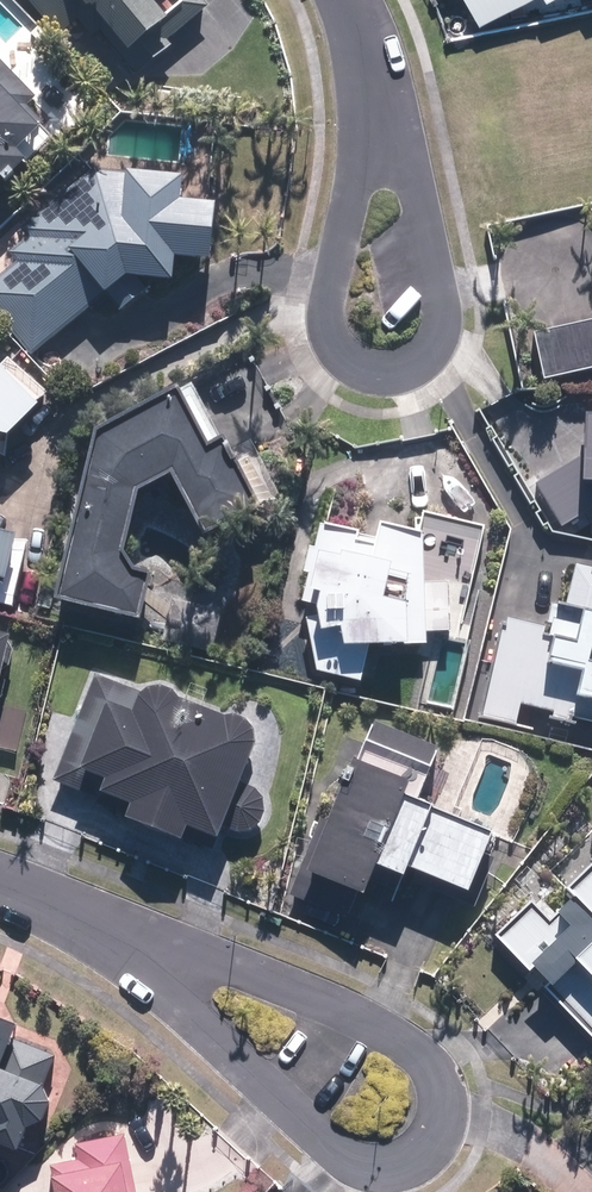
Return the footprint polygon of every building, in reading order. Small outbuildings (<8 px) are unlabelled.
[(124,92),(209,22),(191,0),(11,0),(50,47),(72,29),(124,92)] [(471,29),(522,0),(454,0),(471,29)] [(0,69),(0,184),(49,136),(23,110),(32,102),(0,69)] [(117,283),(164,288),(167,264),(199,267),(205,210),(173,207),(175,182),(30,167),(22,240),(2,257),(10,267),(0,276),(0,326),(28,358),(117,283)] [(539,383),(591,372),(591,322),(529,335),(539,383)] [(30,412),(0,382),(0,441),(30,412)] [(165,395),(84,437),(44,606),(130,626),(141,580),(124,576),(113,559),(127,498),(160,482),(192,544),(248,515),(213,446),(195,454),(165,395)] [(537,484),(564,527),(591,510),(591,450),(537,484)] [(412,540),(369,529),(363,552),(349,548),(351,539),(314,530),(295,605),(310,608),(306,623),(301,622),(311,674),(354,685),(362,652),(419,649),(418,638),(443,636),(439,586),(415,588),(412,540)] [(564,571),(555,609),(545,607),(539,630),(504,621),(480,721),(511,729),(516,708),(591,726),(591,578),(564,571)] [(167,602),(157,643),(208,655),(217,614),(167,602)] [(90,678),(48,783),(120,811),(115,824),(171,846),(177,833),(208,846),(215,829),(230,835),(242,835),(251,830),(258,820),(259,809),(256,798),(247,790),(232,784),(244,755),(245,754),(250,740),(247,730),(240,723),(231,720),(221,721),(172,702),(165,694),(155,690),(145,690),(135,694),(134,695),(90,678)] [(348,767),(343,766),(288,902),(344,924),(364,872),(393,884),(397,872),(459,896),(483,834),(411,806),(432,752),(364,725),(348,767)] [(591,1044),(591,1043),(591,860),(553,896),(561,905),(543,922),(526,905),(492,937),(591,1044)] [(7,1158),(16,1133),(33,1126),(40,1108),(32,1092),(46,1057),(4,1041),(7,1031),(0,1029),(0,1155),(7,1158)] [(118,1138),(71,1149),(74,1162),(45,1169),(48,1180),(42,1182),(44,1191),(131,1191),(118,1138)]
